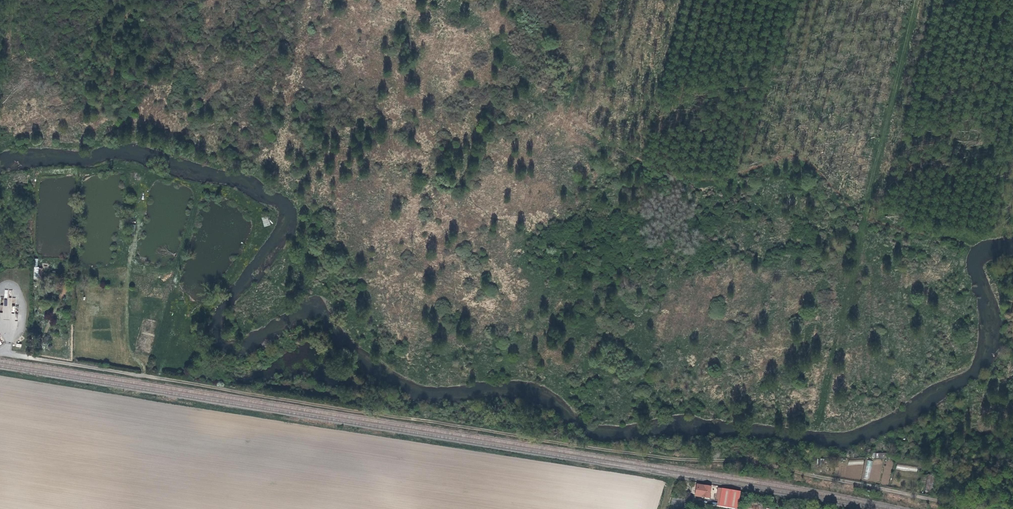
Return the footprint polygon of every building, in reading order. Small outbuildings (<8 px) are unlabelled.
[(262,217),(264,227),(270,226),(268,216),(262,217)] [(34,267),(33,279),(41,279),(41,267),(34,267)] [(872,461),(865,459),(861,479),(868,480),(872,461)] [(700,486),(699,493),(698,496),(709,498),(711,487),(702,486),(700,486)] [(741,491),(718,487),(716,498),(720,499),(719,505),(737,508),(741,491)]
